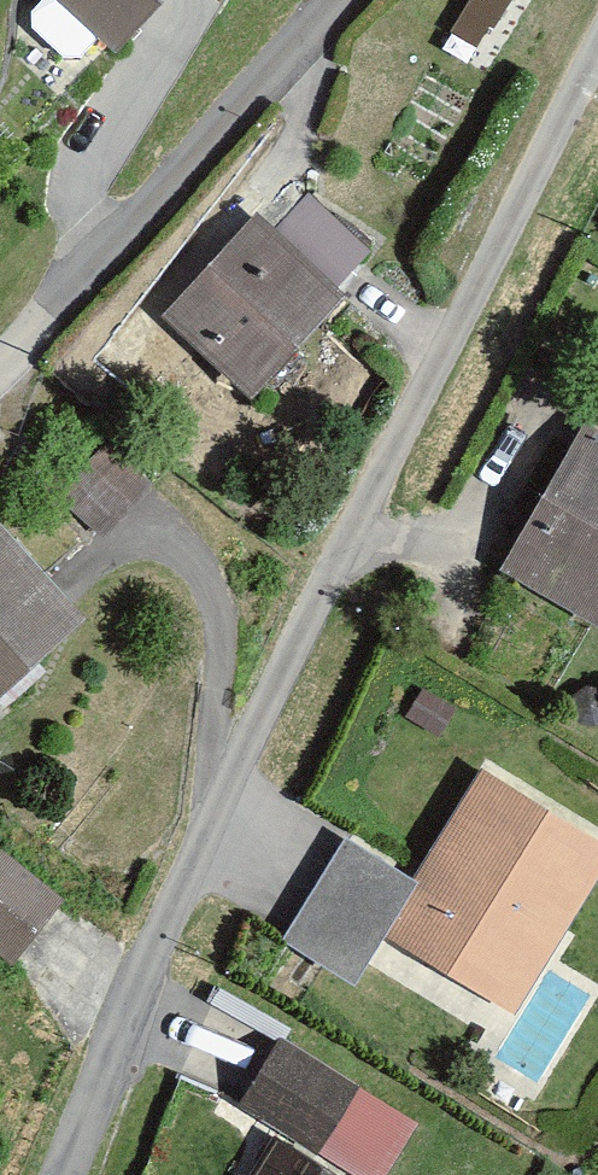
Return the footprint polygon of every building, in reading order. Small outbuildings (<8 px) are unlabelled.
[(31,12),(31,28),(63,57),(80,58),(100,35),(114,47),(157,0),(42,0),(31,12)] [(531,0),(471,0),(457,24),(501,50),(531,0)] [(274,235),(260,221),(173,314),(250,386),(334,297),(327,290),(361,253),(306,202),(274,235)] [(580,435),(494,590),(591,644),(597,632),(597,445),(580,435)] [(3,528),(0,531),(0,692),(83,617),(3,528)] [(484,769),(413,882),(347,841),(283,943),(354,987),(385,937),(516,1018),(597,886),(597,840),(484,769)] [(0,852),(0,958),(12,967),(64,902),(0,852)] [(282,1045),(245,1105),(361,1174),(383,1174),(413,1125),(282,1045)] [(280,1145),(261,1174),(328,1174),(280,1145)]
